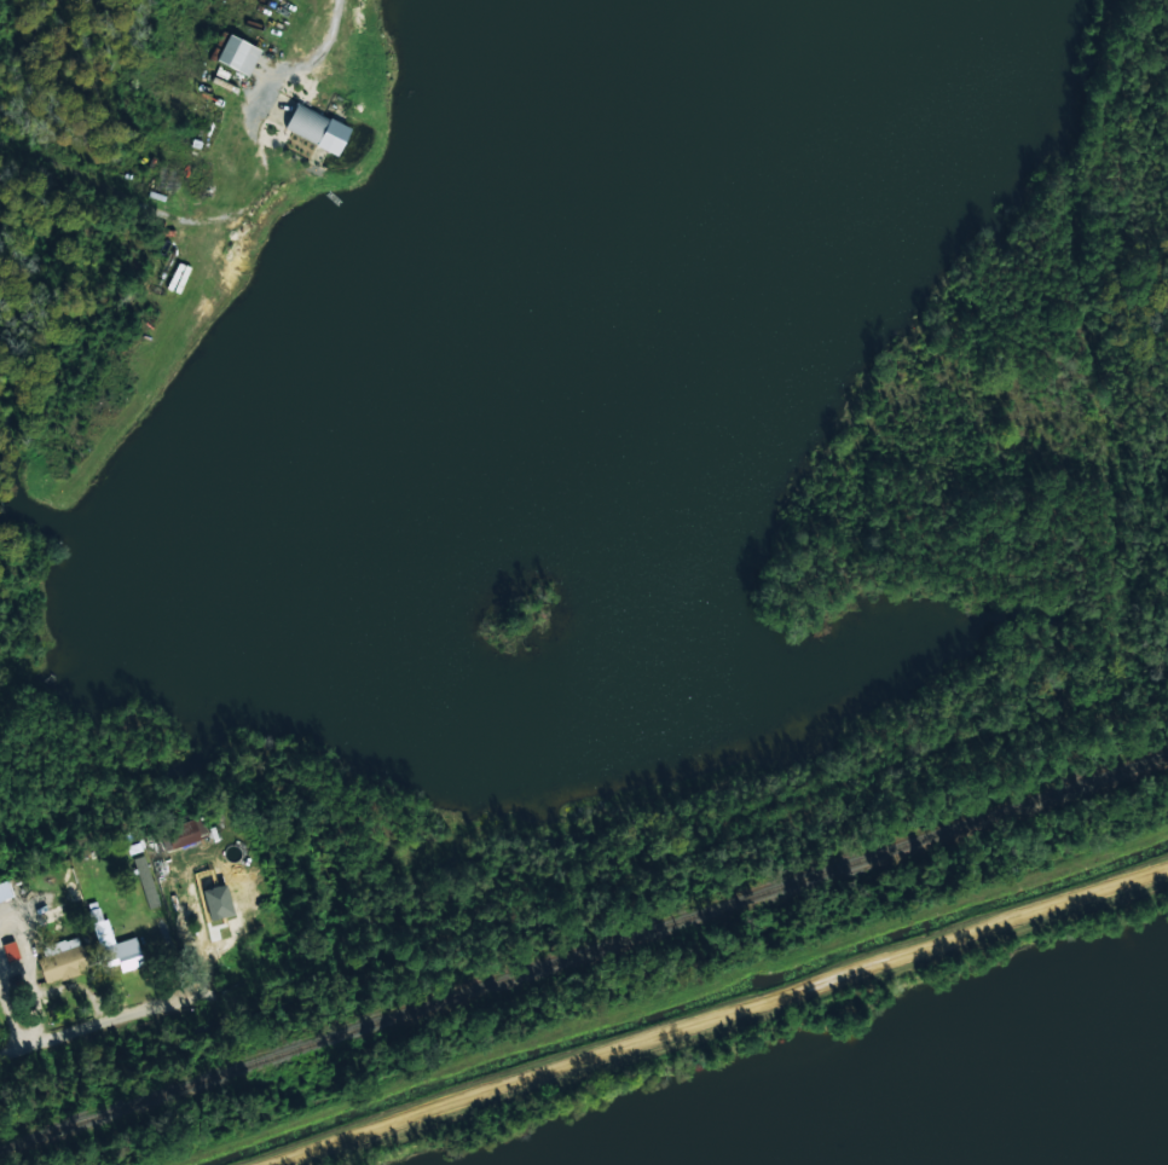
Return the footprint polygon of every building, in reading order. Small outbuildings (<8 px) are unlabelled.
[(248,76),(261,50),(227,34),(215,60),(248,76)] [(337,155),(351,128),(296,103),(284,129),(337,155)] [(167,851),(208,836),(201,816),(160,830),(167,851)] [(132,858),(148,909),(160,905),(144,854),(132,858)] [(215,876),(218,883),(198,889),(204,910),(231,902),(235,910),(259,903),(251,882),(242,885),(237,869),(215,876)] [(135,937),(111,943),(102,906),(89,910),(105,967),(118,963),(121,972),(143,966),(135,937)] [(37,958),(45,983),(88,969),(79,935),(41,947),(44,957),(37,958)] [(7,961),(19,957),(13,940),(2,945),(7,961)]
